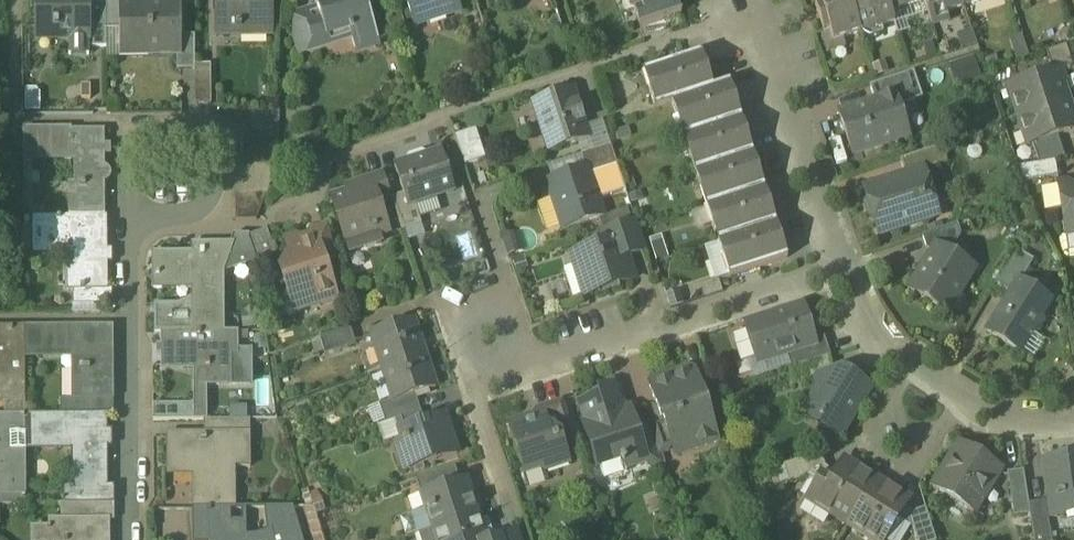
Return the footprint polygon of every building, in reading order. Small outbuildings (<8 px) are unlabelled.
[(36,29),(53,29),(53,39),(89,38),(90,38),(90,5),(90,0),(36,0),(36,29)] [(120,4),(106,5),(106,30),(120,30),(120,46),(148,45),(149,52),(176,52),(177,52),(183,52),(183,37),(183,0),(120,0),(120,4)] [(219,28),(236,28),(236,31),(268,32),(268,0),(219,0),(219,28)] [(317,11),(296,18),(295,40),(299,53),(329,43),(328,39),(349,32),(355,50),(379,42),(365,0),(313,0),(317,11)] [(413,24),(425,20),(427,24),(447,18),(445,13),(458,9),(455,0),(405,0),(413,24)] [(640,29),(681,16),(676,0),(630,0),(640,29)] [(833,44),(860,34),(849,0),(818,0),(833,44)] [(860,34),(894,23),(890,13),(886,0),(849,0),(860,34)] [(890,13),(924,2),(923,0),(886,0),(890,13)] [(924,2),(932,26),(944,14),(965,7),(963,0),(923,0),(924,2)] [(106,30),(106,5),(90,5),(90,38),(89,38),(89,48),(107,48),(106,30)] [(194,37),(183,37),(183,52),(177,52),(178,70),(195,70),(195,66),(194,37)] [(1046,52),(1053,73),(1060,71),(1062,75),(1073,71),(1073,70),(1066,46),(1046,52)] [(701,54),(643,74),(655,110),(672,105),(713,91),(713,89),(701,54)] [(957,83),(982,74),(976,56),(951,66),(957,83)] [(211,65),(195,66),(195,70),(195,105),(211,105),(211,65)] [(1053,73),(1014,86),(1019,98),(1012,100),(1018,117),(1070,100),(1062,75),(1060,71),(1053,73)] [(915,73),(870,87),(875,102),(896,95),(897,99),(921,91),(915,73)] [(713,91),(672,105),(683,140),(741,120),(729,84),(713,89),(713,91)] [(574,90),(534,103),(550,153),(590,140),(574,90)] [(875,102),(839,114),(853,156),(910,136),(897,99),(896,95),(875,102)] [(1018,117),(1024,135),(1030,133),(1033,143),(1032,143),(1033,145),(1058,137),(1073,131),(1073,112),(1070,100),(1018,117)] [(741,120),(683,140),(684,140),(695,174),(752,156),(741,120)] [(104,165),(104,131),(71,132),(71,130),(49,130),(49,131),(23,132),(23,157),(79,157),(80,217),(105,217),(104,183),(108,182),(110,179),(111,177),(111,174),(111,172),(110,169),(107,167),(104,165)] [(476,131),(455,138),(464,167),(485,160),(476,131)] [(1058,137),(1033,145),(1039,164),(1055,162),(1066,160),(1058,137)] [(611,147),(582,157),(586,169),(588,169),(590,175),(617,165),(611,147)] [(942,147),(900,161),(905,176),(922,170),(923,172),(948,164),(942,147)] [(441,152),(395,167),(404,195),(408,208),(415,206),(454,193),(441,152)] [(752,156),(695,174),(706,209),(764,191),(752,156)] [(1039,164),(1018,167),(1023,182),(1058,177),(1055,162),(1039,164)] [(586,169),(547,182),(564,232),(604,218),(590,175),(588,169),(586,169)] [(905,176),(864,189),(868,200),(865,205),(868,216),(874,218),(880,237),(927,222),(921,204),(932,200),(923,172),(922,170),(905,176)] [(383,175),(370,179),(372,186),(373,186),(379,205),(392,201),(391,199),(383,175)] [(1066,182),(1057,184),(1065,237),(1073,236),(1073,188),(1066,182)] [(372,186),(331,200),(346,244),(350,255),(376,246),(376,247),(381,245),(377,233),(387,230),(379,205),(373,186),(372,186)] [(764,191),(706,209),(718,246),(776,227),(764,191)] [(267,193),(236,193),(236,207),(262,206),(267,193)] [(408,208),(404,195),(391,199),(392,201),(402,233),(422,226),(415,206),(408,208)] [(258,220),(262,206),(236,207),(236,220),(258,220)] [(107,249),(107,217),(105,217),(80,217),(34,218),(34,251),(76,251),(77,289),(108,289),(107,263),(105,262),(105,249),(107,249)] [(636,222),(602,233),(606,246),(640,236),(636,222)] [(336,257),(325,225),(312,230),(323,262),(336,257)] [(958,225),(922,237),(927,250),(933,254),(936,247),(950,256),(962,237),(958,225)] [(776,227),(718,246),(729,279),(788,260),(776,227)] [(267,230),(249,236),(258,261),(276,254),(267,230)] [(301,238),(295,236),(285,239),(290,253),(280,273),(286,291),(280,302),(285,313),(290,317),(299,313),(298,309),(321,301),(320,299),(335,294),(323,262),(312,230),(311,231),(308,236),(301,238)] [(229,246),(200,246),(200,255),(154,256),(154,280),(193,280),(193,298),(194,333),(222,333),(221,276),(258,261),(249,236),(233,236),(229,246)] [(606,246),(572,257),(586,298),(634,281),(627,258),(645,252),(640,236),(606,246)] [(1062,238),(1064,253),(1069,257),(1073,256),(1073,236),(1065,237),(1062,238)] [(950,256),(936,247),(933,254),(910,291),(947,314),(974,271),(950,256)] [(1017,251),(996,285),(1012,294),(1019,283),(1021,284),(1034,262),(1017,251)] [(1012,294),(988,333),(1020,353),(1031,334),(1037,332),(1042,325),(1040,319),(1051,302),(1021,284),(1019,283),(1012,294)] [(77,289),(73,289),(73,305),(113,305),(113,289),(108,289),(77,289)] [(193,298),(178,306),(154,306),(155,334),(163,334),(194,333),(193,298)] [(802,306),(744,325),(758,366),(788,356),(817,347),(815,342),(802,306)] [(413,323),(372,337),(384,372),(425,359),(413,323)] [(113,327),(25,328),(25,331),(25,352),(81,352),(82,399),(108,399),(108,370),(113,370),(113,327)] [(351,330),(320,340),(326,356),(356,346),(351,330)] [(0,333),(0,401),(3,401),(4,416),(26,416),(25,352),(25,331),(8,331),(8,333),(0,333)] [(194,333),(163,334),(164,367),(205,366),(206,384),(230,384),(230,353),(236,352),(236,333),(222,333),(194,333)] [(817,347),(788,356),(792,369),(829,357),(830,356),(825,339),(815,342),(817,347)] [(792,369),(790,369),(795,383),(816,379),(833,375),(835,374),(829,357),(792,369)] [(425,359),(384,372),(394,401),(394,403),(415,396),(436,389),(425,359)] [(707,369),(695,373),(703,398),(715,394),(707,369)] [(684,371),(681,378),(664,383),(658,380),(653,381),(650,388),(661,421),(664,423),(672,447),(691,440),(695,450),(717,443),(703,398),(695,373),(688,370),(684,371)] [(842,377),(834,379),(833,375),(816,379),(818,385),(816,386),(821,400),(813,412),(822,418),(820,421),(822,422),(819,427),(833,435),(843,433),(865,397),(860,393),(865,385),(857,380),(854,384),(842,377)] [(615,386),(599,392),(601,398),(578,405),(598,464),(616,459),(631,470),(646,465),(636,430),(629,410),(624,411),(615,386)] [(415,396),(394,403),(394,401),(379,406),(386,425),(396,422),(421,414),(415,396)] [(82,399),(62,400),(62,415),(107,415),(114,415),(114,399),(109,399),(108,399),(82,399)] [(196,404),(154,405),(154,422),(196,421),(196,404)] [(574,436),(563,404),(539,411),(541,417),(552,413),(561,440),(574,436)] [(541,417),(508,428),(524,474),(539,470),(546,475),(570,467),(561,440),(552,413),(541,417)] [(421,414),(396,422),(400,434),(425,426),(421,414)] [(107,415),(26,416),(26,435),(26,453),(27,487),(65,487),(75,487),(108,487),(107,415)] [(0,416),(0,498),(27,497),(27,487),(26,453),(26,435),(26,416),(4,416),(0,416)] [(425,426),(400,434),(404,446),(400,454),(404,466),(414,471),(458,456),(446,419),(425,426)] [(251,421),(205,421),(205,436),(170,437),(170,465),(205,465),(205,484),(197,484),(197,509),(231,509),(232,508),(232,468),(251,468),(251,440),(251,421)] [(664,423),(661,421),(648,425),(659,457),(669,454),(672,447),(664,423)] [(662,468),(648,426),(636,430),(646,465),(653,470),(662,468)] [(1002,470),(961,445),(933,489),(974,514),(1002,470)] [(821,455),(783,467),(789,485),(827,473),(821,455)] [(1045,462),(1051,501),(1053,518),(1073,515),(1073,457),(1045,462)] [(875,481),(844,462),(830,483),(821,477),(809,497),(818,503),(833,513),(850,523),(875,481)] [(455,470),(400,489),(400,490),(417,484),(422,499),(425,498),(425,496),(460,485),(455,470)] [(1024,472),(1008,474),(1015,517),(1030,515),(1029,504),(1024,472)] [(875,481),(850,523),(848,526),(870,539),(886,539),(909,502),(875,481)] [(460,485),(425,496),(425,498),(429,511),(416,515),(423,535),(477,517),(466,483),(460,485)] [(87,504),(115,504),(114,487),(108,487),(75,487),(65,487),(66,505),(87,504)] [(0,498),(0,506),(27,505),(27,497),(0,498)] [(818,503),(809,497),(801,509),(802,514),(818,524),(828,521),(833,513),(818,503)] [(1029,504),(1030,515),(1034,539),(1052,539),(1049,519),(1053,518),(1051,501),(1029,504)] [(66,505),(61,505),(61,520),(61,523),(108,522),(115,522),(115,504),(87,504),(66,505)] [(916,539),(936,539),(928,506),(909,510),(916,539)] [(231,521),(231,509),(207,509),(207,539),(272,539),(270,534),(256,538),(245,538),(245,521),(231,521)] [(423,535),(423,536),(433,533),(435,539),(485,539),(480,524),(477,517),(423,535)] [(61,523),(61,520),(48,521),(48,528),(34,528),(34,539),(109,539),(108,522),(61,523)] [(488,521),(480,524),(485,539),(494,539),(488,521)] [(518,527),(504,531),(506,538),(507,539),(522,539),(518,527)]
